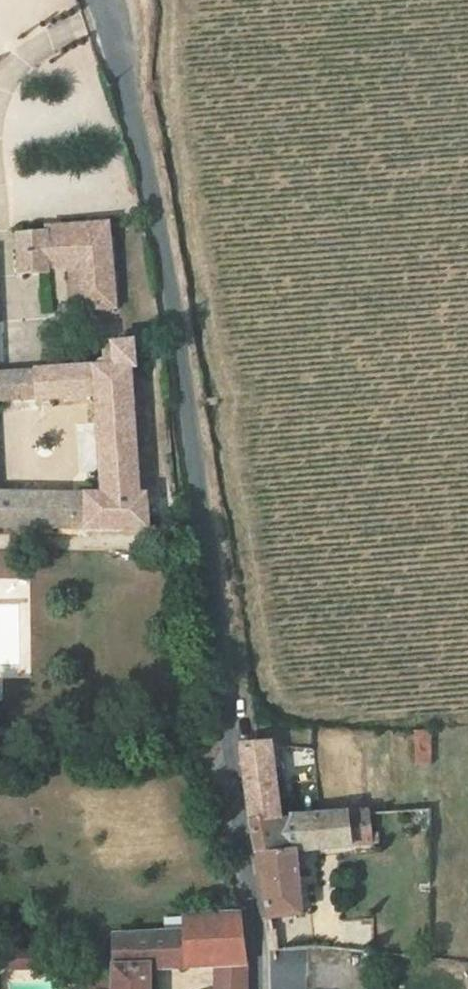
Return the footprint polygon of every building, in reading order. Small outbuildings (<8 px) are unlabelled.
[(18,234),(17,250),(18,277),(49,275),(50,271),(70,270),(72,306),(78,306),(79,315),(115,310),(110,226),(44,231),(45,233),(18,234)] [(17,278),(19,315),(49,314),(47,276),(17,278)] [(0,494),(0,529),(149,531),(147,498),(140,497),(131,372),(137,371),(135,344),(112,346),(111,354),(104,355),(105,367),(33,374),(35,402),(95,399),(101,494),(0,494)] [(35,402),(33,374),(20,375),(22,403),(35,402)] [(22,403),(20,375),(0,377),(0,404),(22,403)] [(422,767),(422,736),(406,737),(406,767),(422,767)] [(286,748),(285,745),(252,747),(258,810),(289,810),(287,767),(294,766),(292,748),(286,748)] [(302,851),(355,851),(355,847),(372,847),(371,810),(289,810),(258,810),(268,914),(305,913),(302,851)] [(213,988),(244,988),(243,932),(239,914),(187,917),(188,932),(129,935),(130,988),(163,988),(163,974),(213,971),(213,988)] [(370,944),(374,920),(340,914),(336,938),(370,944)] [(48,967),(47,951),(17,951),(18,967),(48,967)]
